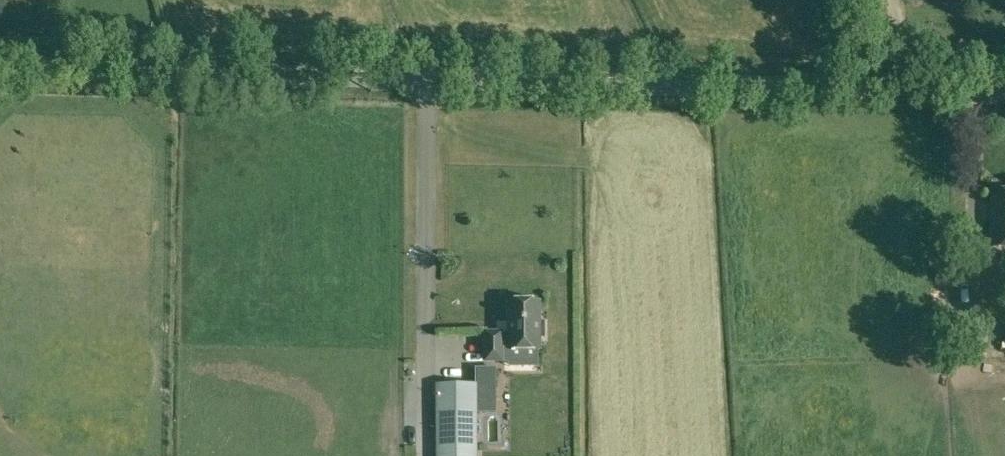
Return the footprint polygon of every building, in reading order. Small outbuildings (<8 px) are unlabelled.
[(991,245),(1004,245),(1004,191),(992,191),(991,245)] [(486,333),(486,361),(502,361),(502,346),(509,346),(509,350),(540,350),(540,338),(545,337),(544,322),(540,322),(539,302),(509,302),(509,334),(502,334),(502,333),(486,333)] [(477,384),(478,412),(496,412),(495,368),(477,368),(477,384)] [(477,384),(436,384),(437,455),(478,455),(478,412),(477,384)]
